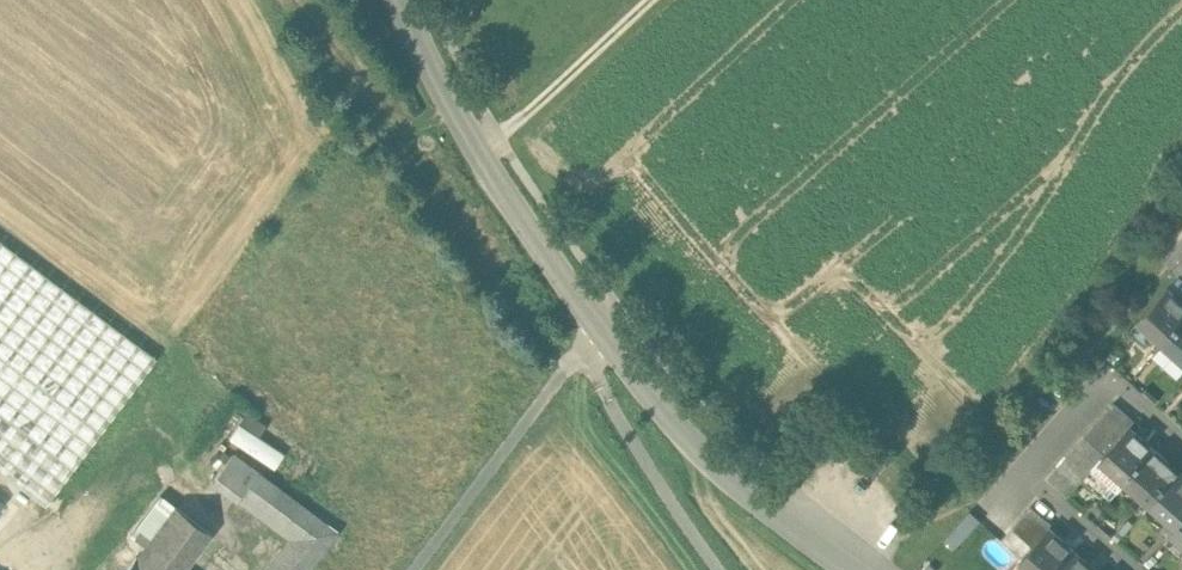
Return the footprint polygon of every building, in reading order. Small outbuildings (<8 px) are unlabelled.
[(0,240),(0,471),(45,505),(156,357),(0,240)] [(1140,318),(1166,340),(1181,322),(1181,303),(1166,288),(1140,318)] [(1163,343),(1181,360),(1181,322),(1166,340),(1163,343)] [(1134,421),(1114,403),(1104,414),(1124,432),(1129,427),(1134,421)] [(283,449),(256,434),(264,420),(243,409),(228,438),(275,464),(283,449)] [(1124,432),(1104,414),(1094,425),(1115,443),(1124,432)] [(1115,443),(1094,425),(1085,436),(1105,454),(1115,443)] [(1154,450),(1129,427),(1105,454),(1103,457),(1128,479),(1154,450)] [(1105,454),(1085,436),(1075,446),(1096,465),(1103,457),(1105,454)] [(1096,465),(1075,446),(1066,457),(1086,475),(1096,465)] [(1154,450),(1128,479),(1153,502),(1179,472),(1154,450)] [(310,513),(232,454),(212,480),(290,538),(310,513)] [(1086,475),(1066,457),(1056,468),(1077,486),(1086,475)] [(1077,486),(1056,468),(1046,479),(1067,497),(1077,486)] [(1179,472),(1153,502),(1152,503),(1178,525),(1181,520),(1181,474),(1179,472)] [(175,506),(137,557),(155,569),(183,569),(211,533),(175,506)] [(1051,524),(1031,507),(1021,518),(1041,536),(1048,528),(1051,524)] [(267,569),(305,569),(334,531),(310,513),(290,538),(267,569)] [(1041,536),(1021,518),(1012,528),(1032,546),(1041,536)] [(1178,525),(1173,531),(1181,540),(1181,520),(1178,525)] [(1032,546),(1012,528),(1002,539),(1022,558),(1032,546)] [(1048,528),(1041,536),(1032,546),(1022,558),(1036,569),(1056,569),(1073,551),(1048,528)] [(1073,551),(1056,569),(1096,569),(1073,551)] [(136,556),(125,569),(155,569),(137,557),(136,556)]
